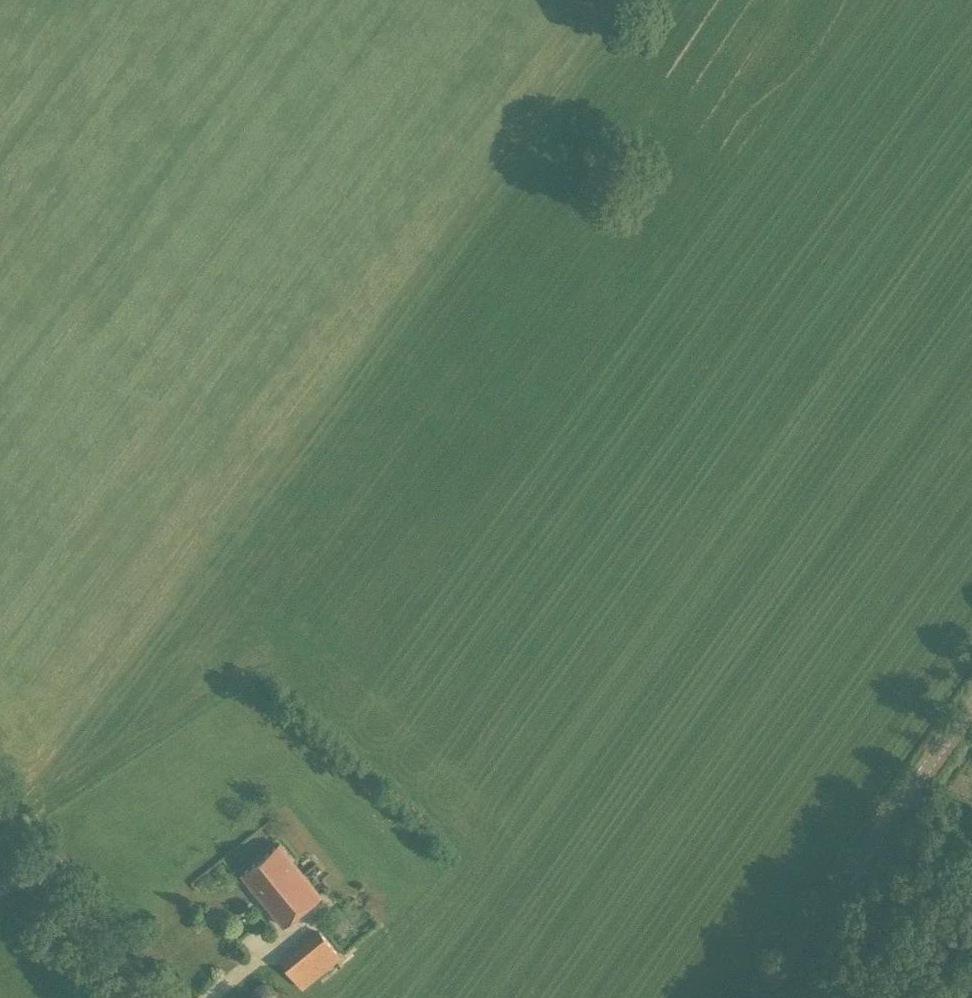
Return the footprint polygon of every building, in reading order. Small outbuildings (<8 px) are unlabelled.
[(284,925),(321,894),(279,843),(241,874),(255,892),(256,891),(284,925)] [(303,988),(341,957),(317,928),(279,960),(303,988)]
